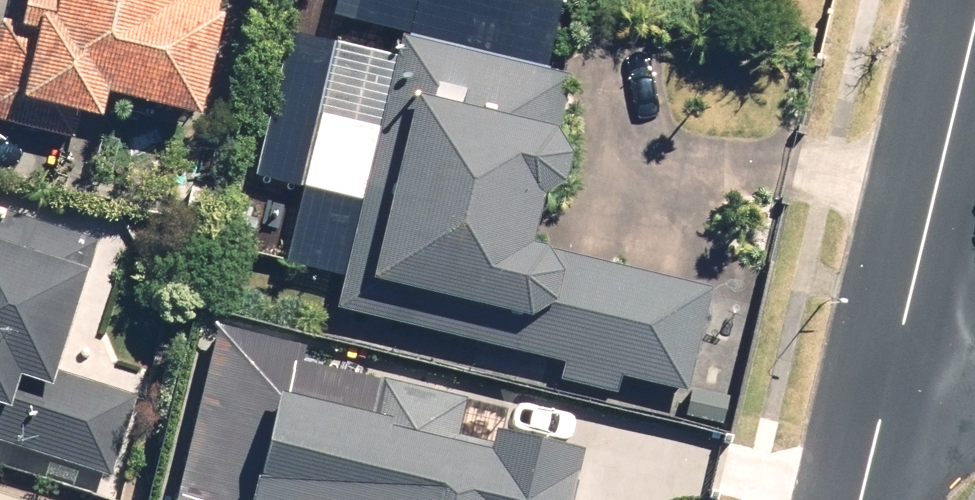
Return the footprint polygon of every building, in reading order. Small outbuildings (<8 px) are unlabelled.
[(210,3),(192,0),(19,0),(15,27),(0,25),(0,137),(70,148),(73,128),(89,130),(92,113),(190,128),(210,3)] [(550,137),(562,81),(543,77),(558,6),(531,0),(339,0),(329,47),(280,36),(249,181),(356,205),(332,314),(560,364),(556,384),(617,398),(620,385),(681,398),(703,293),(519,253),(529,209),(556,188),(564,153),(550,137)] [(104,488),(133,401),(47,372),(90,244),(0,214),(0,453),(104,488)] [(217,325),(177,498),(186,499),(565,499),(578,444),(493,425),(491,435),(456,427),(466,383),(217,325)]
